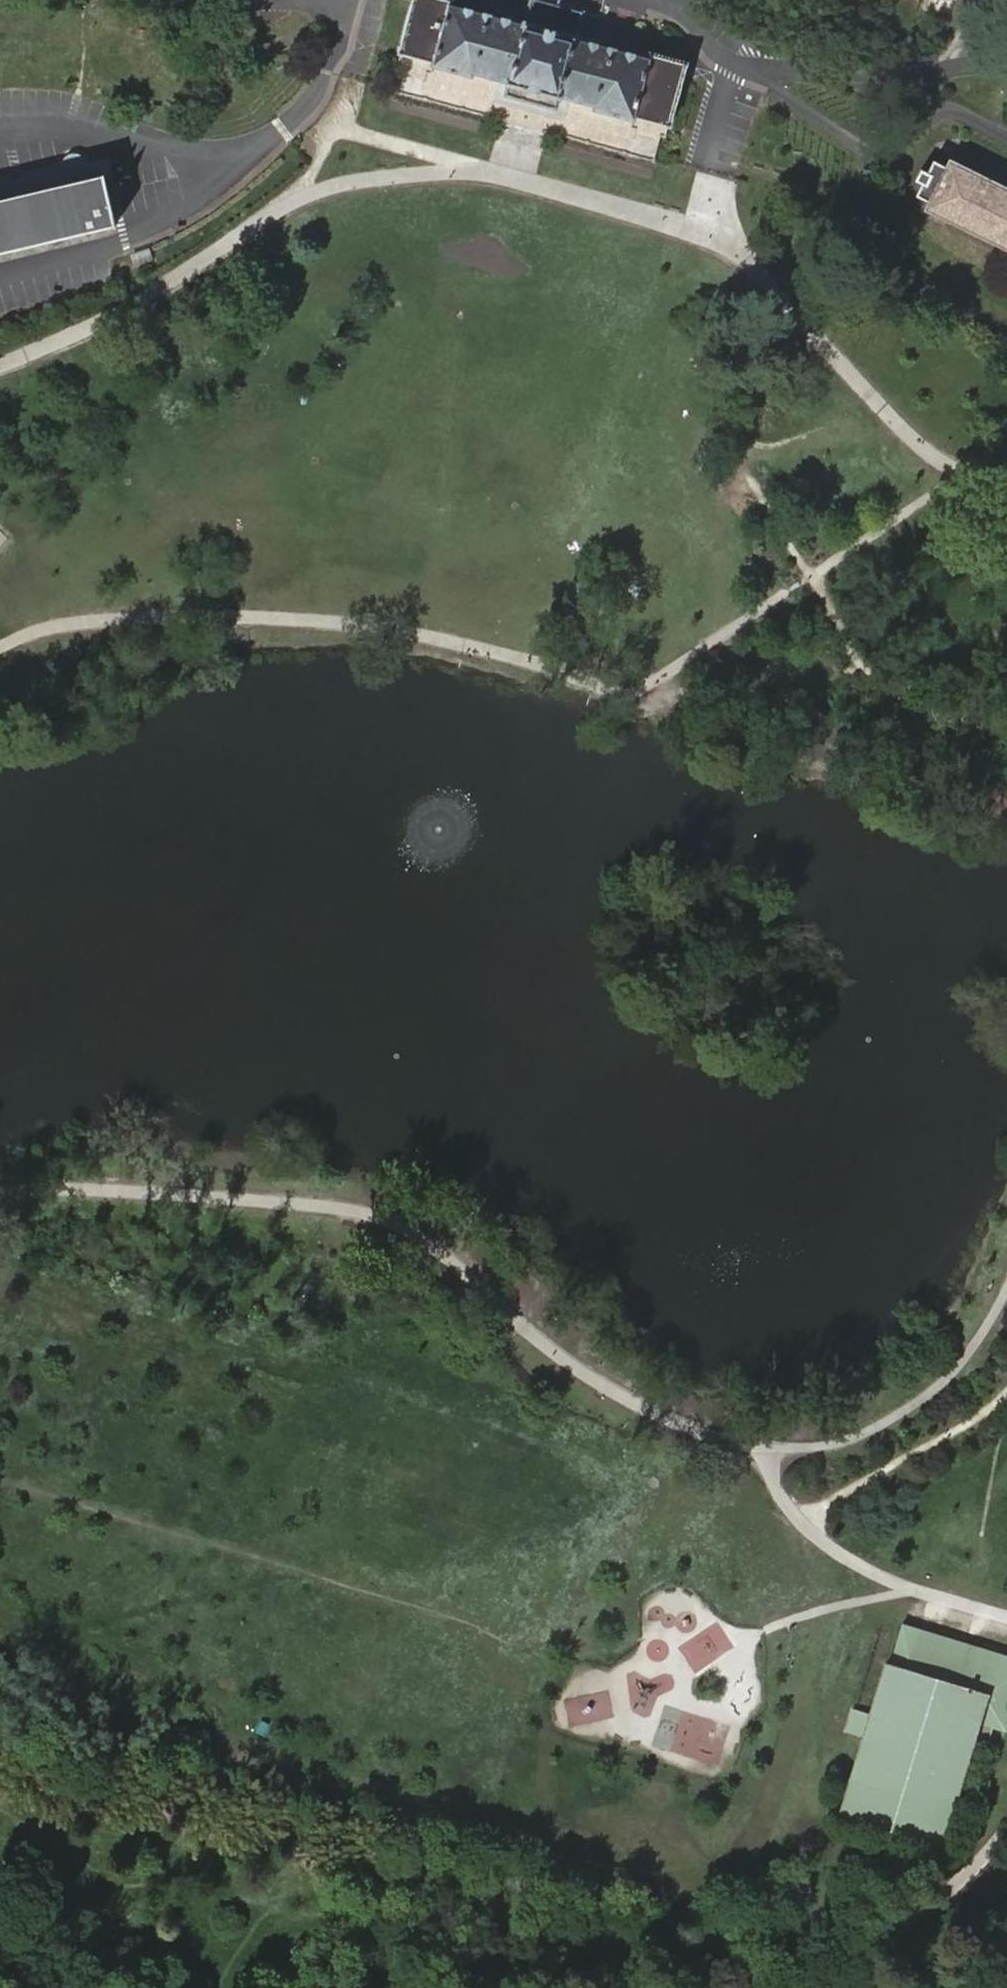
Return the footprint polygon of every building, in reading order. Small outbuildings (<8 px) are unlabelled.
[(401,54),(433,62),(432,66),(473,77),(474,74),(531,89),(595,106),(594,111),(635,122),(637,118),(670,127),(687,65),(650,54),(649,59),(580,40),(580,38),(524,22),(524,25),(453,5),(454,0),(414,0),(401,54)] [(927,205),(1006,245),(1006,187),(988,177),(950,158),(945,168),(934,162),(928,174),(922,171),(916,182),(922,185),(917,196),(928,202),(927,205)] [(119,222),(107,171),(0,196),(0,250),(119,222)] [(845,1807),(946,1837),(975,1742),(989,1746),(995,1727),(1006,1730),(1006,1729),(1006,1653),(902,1620),(890,1663),(887,1662),(845,1807)]
